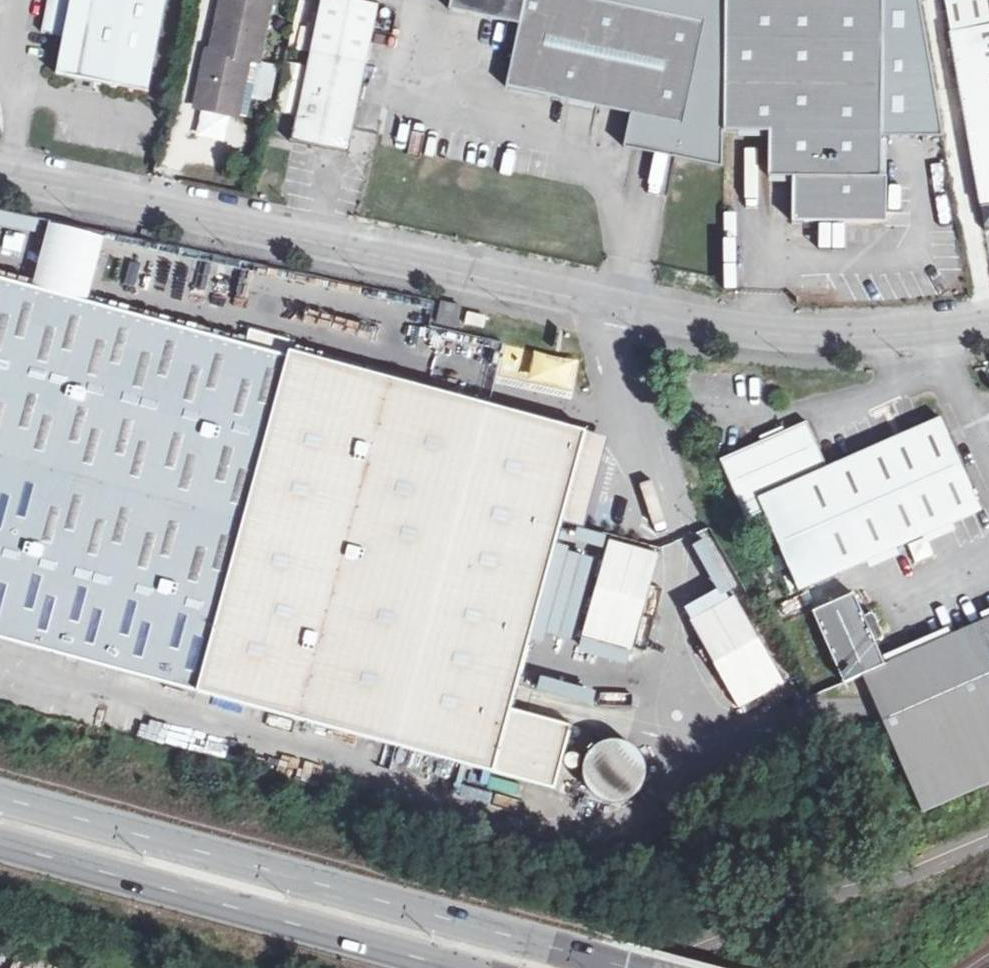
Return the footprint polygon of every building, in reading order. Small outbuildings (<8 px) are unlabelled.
[(41,28),(61,35),(52,71),(143,93),(164,0),(47,0),(41,28)] [(194,109),(236,118),(252,48),(262,50),(273,0),(223,0),(215,39),(209,38),(194,109)] [(311,146),(329,150),(344,153),(376,9),(337,0),(321,0),(295,119),(300,121),(297,136),(313,138),(311,146)] [(723,166),(724,128),(726,0),(448,0),(446,11),(517,25),(504,88),(629,113),(680,122),(674,156),(723,166)] [(792,219),(882,221),(882,174),(880,174),(880,134),(942,134),(920,0),(726,0),(724,128),(735,129),(769,129),(768,174),(792,174),(792,219)] [(951,30),(988,23),(988,0),(945,0),(951,30)] [(981,204),(988,203),(988,23),(951,30),(981,204)] [(680,122),(629,113),(623,146),(674,156),(680,122)] [(963,133),(944,136),(962,252),(982,249),(963,133)] [(34,284),(91,299),(107,235),(51,223),(34,284)] [(34,284),(0,275),(0,635),(557,784),(574,721),(513,705),(586,428),(488,402),(290,350),(293,340),(250,329),(246,340),(91,299),(34,284)] [(459,307),(442,303),(438,324),(455,328),(459,307)] [(468,312),(465,325),(482,329),(485,316),(468,312)] [(533,351),(527,380),(573,390),(579,361),(533,351)] [(807,421),(719,459),(747,522),(764,514),(799,589),(980,508),(940,418),(891,440),(827,468),(807,421)] [(609,541),(582,637),(631,651),(658,554),(609,541)] [(921,806),(988,777),(988,615),(884,660),(878,645),(855,593),(814,611),(843,677),(861,670),(921,806)] [(735,595),(691,620),(740,707),(784,682),(735,595)] [(539,678),(535,694),(589,707),(593,691),(539,678)] [(587,781),(590,787),(593,791),(598,795),(603,799),(609,801),(615,801),(621,801),(627,800),(632,797),(637,793),(641,789),(644,784),(646,778),(647,772),(647,766),(646,760),(643,755),(640,750),(635,746),(630,743),(625,741),(619,740),(613,740),(607,741),(601,743),(596,747),(592,751),(588,757),(586,762),(585,769),(585,775),(587,781)] [(574,768),(577,768),(579,766),(581,763),(581,760),(581,757),(579,754),(576,753),(573,752),(570,753),(568,755),(566,757),(565,761),(566,764),(568,766),(571,768),(574,768)]
